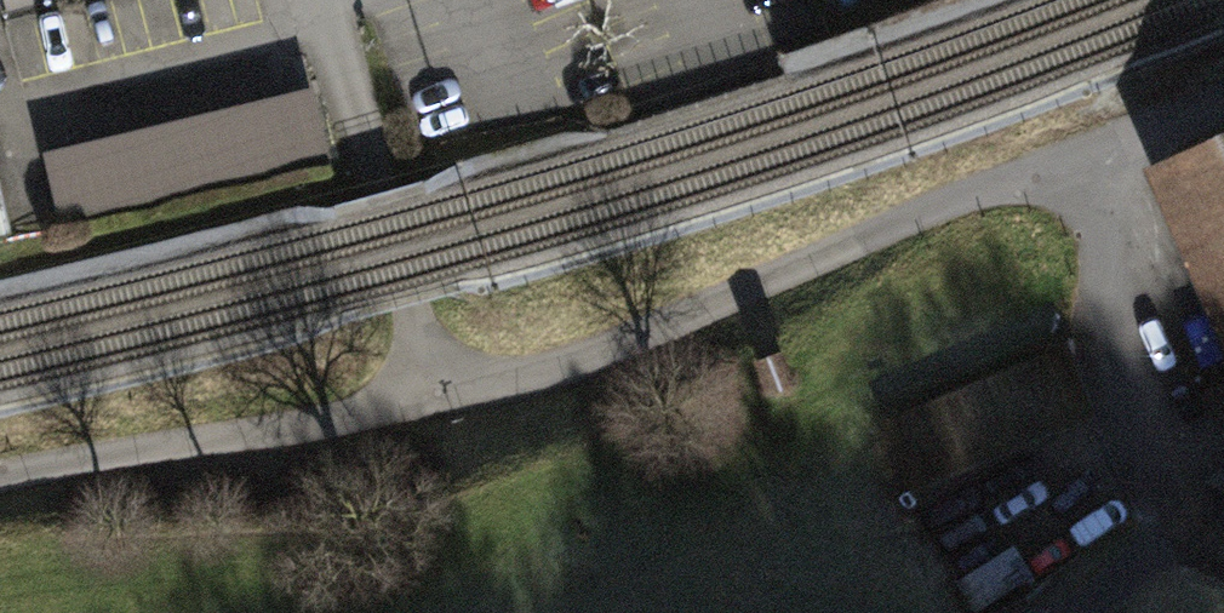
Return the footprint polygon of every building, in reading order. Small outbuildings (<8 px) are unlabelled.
[(315,88),(45,149),(61,219),(331,158),(315,88)] [(1152,194),(1223,352),(1223,161),(1152,194)] [(15,234),(0,170),(0,237),(15,234)] [(1062,349),(883,420),(913,494),(1092,423),(1062,349)] [(782,350),(754,360),(766,394),(794,384),(782,350)]
